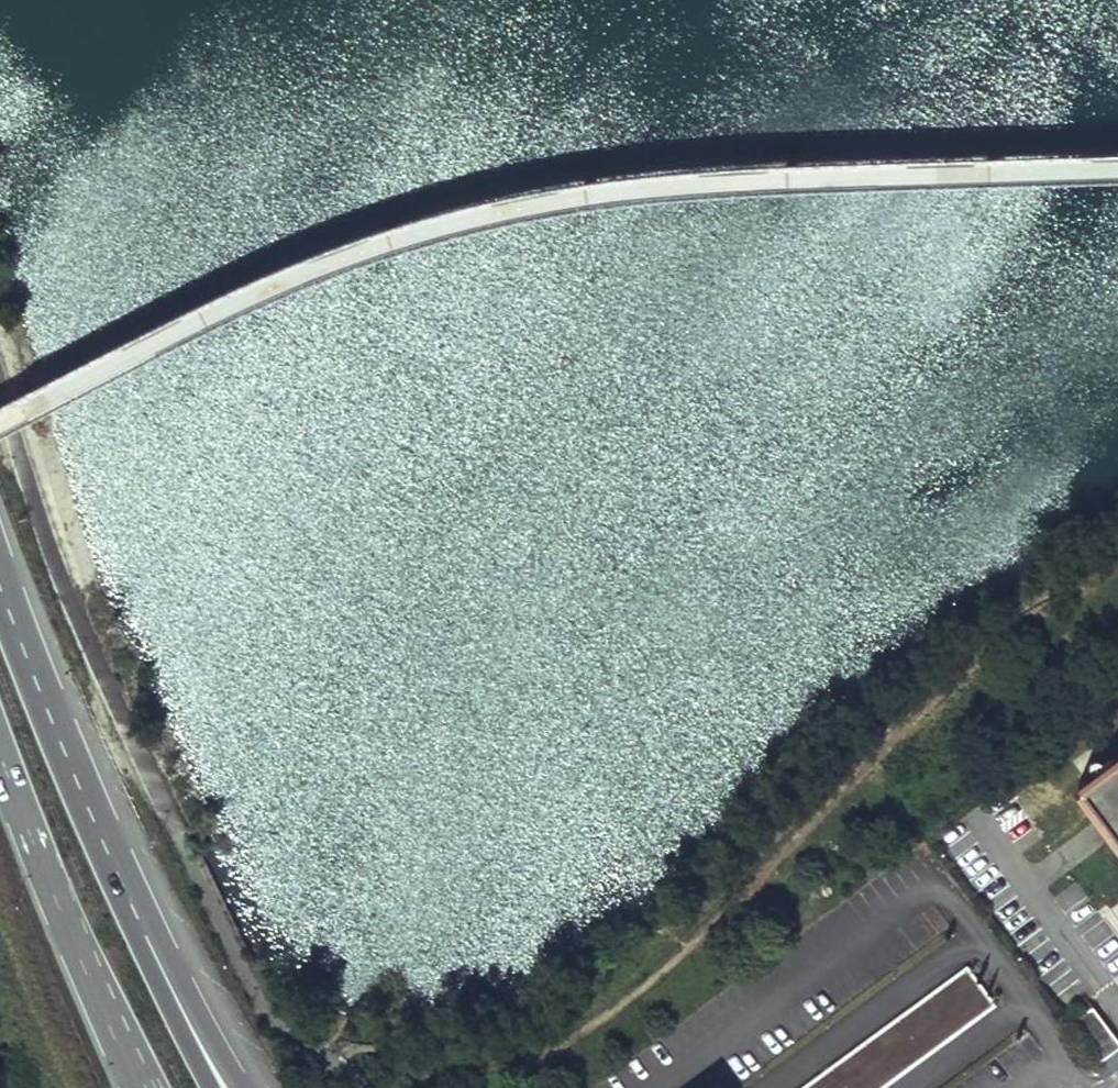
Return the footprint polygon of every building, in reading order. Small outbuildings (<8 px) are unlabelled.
[(1084,787),(1117,834),(1117,762),(1084,787)] [(996,1006),(967,967),(806,1087),(887,1087),(996,1006)] [(1072,1020),(1102,1059),(1117,1048),(1117,1038),(1093,1005),(1072,1020)]
